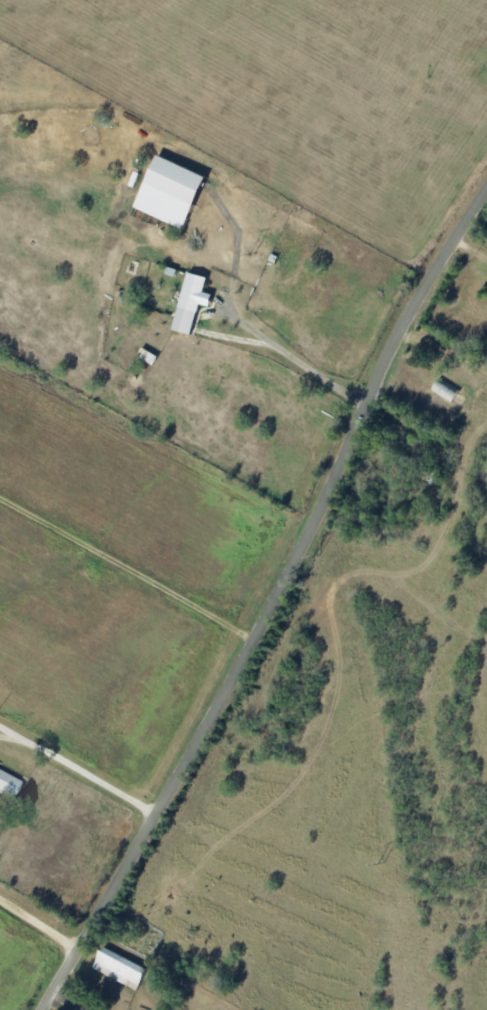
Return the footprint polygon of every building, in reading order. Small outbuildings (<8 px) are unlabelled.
[(132,208),(181,229),(203,176),(154,155),(132,208)] [(171,330),(190,335),(198,304),(208,306),(210,294),(202,292),(206,278),(186,272),(171,330)] [(0,770),(0,793),(9,797),(18,779),(0,770)] [(137,988),(146,966),(101,947),(92,969),(137,988)]
